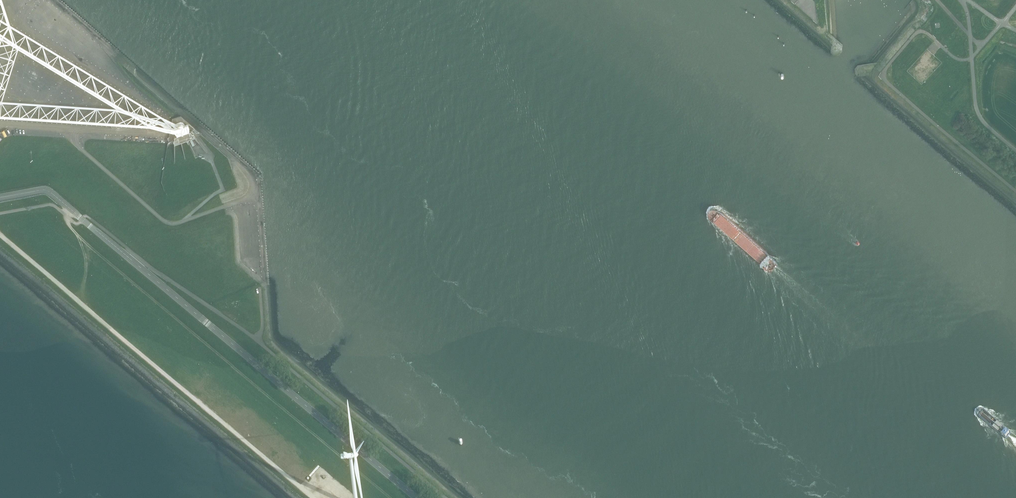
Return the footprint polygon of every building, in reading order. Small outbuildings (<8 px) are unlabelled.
[(115,126),(160,129),(175,130),(178,130),(179,128),(179,127),(177,126),(10,25),(2,0),(0,0),(0,2),(1,3),(0,4),(0,5),(1,4),(2,8),(0,10),(0,11),(2,9),(0,17),(0,19),(3,10),(7,24),(0,20),(0,22),(7,26),(0,27),(0,28),(8,27),(5,31),(0,28),(0,31),(4,33),(1,38),(0,34),(0,36),(1,37),(0,37),(0,40),(1,40),(0,42),(0,45),(2,40),(2,41),(7,51),(7,52),(0,54),(0,55),(7,52),(5,58),(0,57),(0,58),(4,59),(3,65),(0,61),(0,62),(2,66),(0,67),(2,66),(0,73),(0,72),(0,73),(0,77),(1,73),(8,76),(0,79),(0,80),(9,76),(5,89),(0,82),(0,83),(4,89),(0,88),(4,90),(0,91),(0,92),(4,90),(1,101),(0,101),(0,104),(0,103),(1,103),(1,109),(0,109),(0,111),(0,116),(0,118),(115,126)] [(190,125),(186,127),(186,128),(187,129),(187,130),(186,132),(186,133),(184,134),(183,134),(182,134),(180,133),(179,132),(179,131),(178,130),(179,128),(179,127),(180,126),(182,126),(183,125),(184,126),(185,126),(184,124),(181,123),(179,124),(177,126),(176,128),(175,130),(175,131),(174,132),(175,132),(175,133),(176,134),(177,135),(177,136),(177,137),(191,132),(191,131),(191,130),(191,129),(190,125)] [(186,127),(186,126),(185,126),(184,126),(183,125),(182,126),(180,126),(179,127),(179,128),(178,130),(179,131),(179,132),(180,133),(182,134),(183,134),(184,134),(186,133),(186,132),(187,130),(187,129),(186,128),(186,127)] [(322,491),(325,486),(322,483),(317,486),(318,487),(316,488),(321,492),(322,491)]
